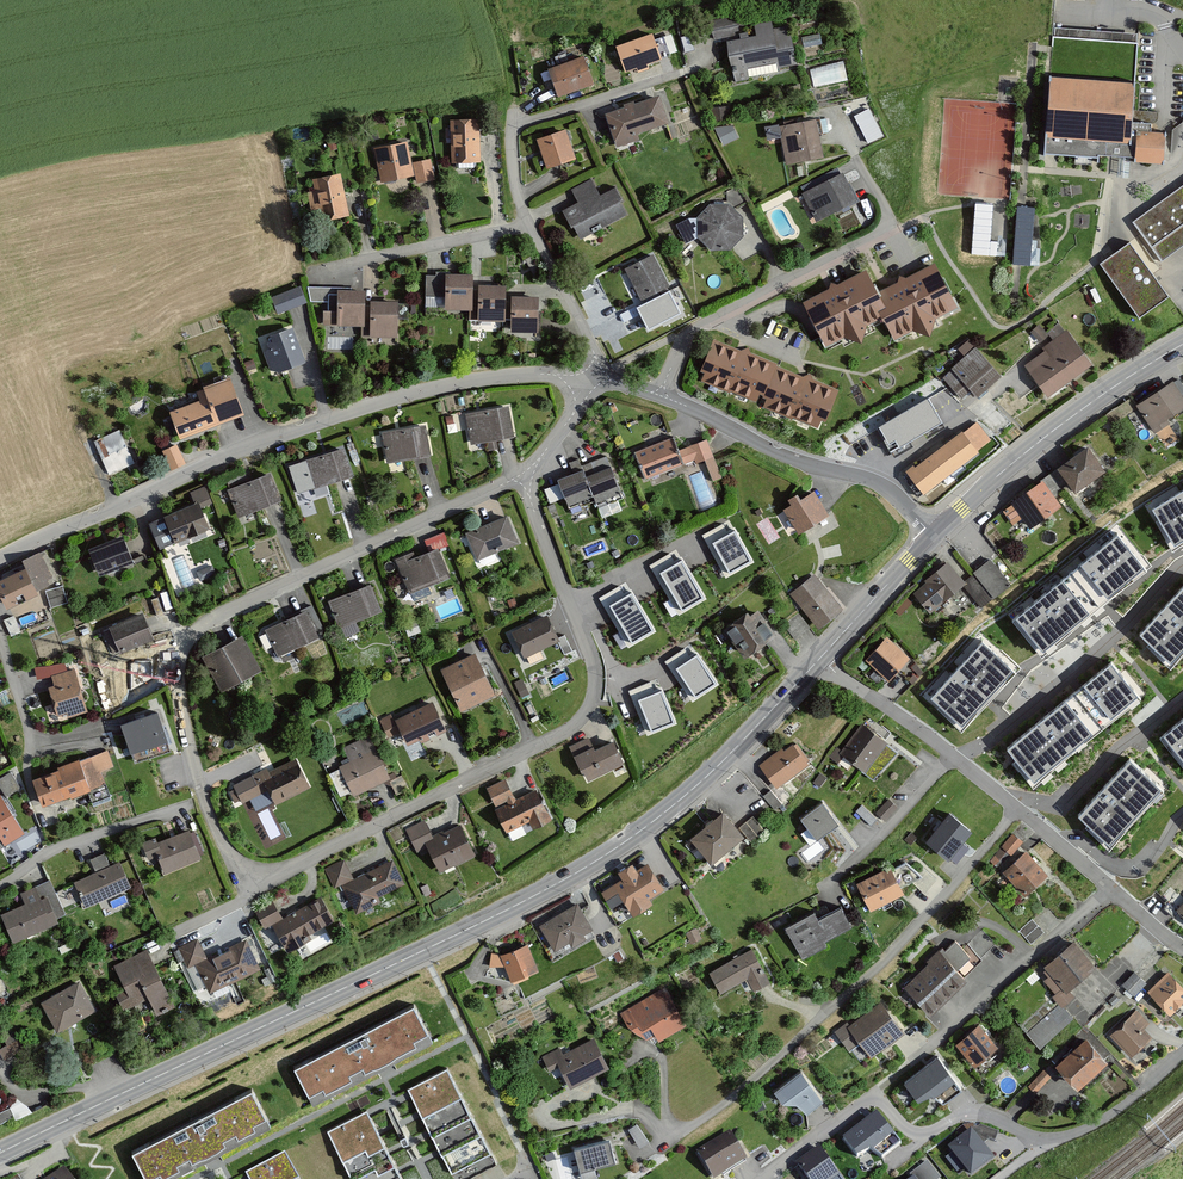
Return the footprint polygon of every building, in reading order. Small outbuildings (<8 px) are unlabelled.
[(736,16),(711,19),(713,38),(739,35),(736,16)] [(754,24),(756,36),(728,40),(734,80),(749,78),(748,71),(795,64),(789,24),(775,26),(774,21),(754,24)] [(653,33),(617,45),(625,70),(662,58),(653,33)] [(585,56),(549,68),(558,97),(595,85),(585,56)] [(1138,79),(1052,75),(1048,151),(1133,156),(1138,79)] [(661,93),(604,110),(615,146),(638,139),(636,133),(670,123),(661,93)] [(870,106),(854,114),(869,143),(885,135),(870,106)] [(817,116),(763,124),(765,140),(782,137),(786,161),(823,156),(817,116)] [(451,118),(451,162),(458,162),(458,168),(475,168),(475,162),(481,162),(480,117),(451,118)] [(733,123),(717,129),(723,144),(739,137),(733,123)] [(566,128),(537,138),(547,168),(576,159),(566,128)] [(1168,132),(1139,130),(1137,159),(1166,162),(1168,132)] [(374,147),(380,182),(415,175),(416,183),(435,179),(431,158),(411,162),(408,141),(374,147)] [(841,165),(800,186),(818,221),(859,200),(841,165)] [(340,173),(311,179),(314,191),(307,193),(310,210),(318,208),(321,224),(349,218),(340,173)] [(590,178),(570,189),(578,202),(564,209),(581,239),(629,212),(615,187),(599,196),(590,178)] [(1134,222),(1162,258),(1182,242),(1182,184),(1134,222)] [(711,202),(697,216),(697,236),(712,249),(732,248),(745,234),(744,215),(731,204),(711,202)] [(1017,203),(1015,267),(1032,268),(1035,204),(1017,203)] [(697,236),(697,216),(677,224),(685,240),(697,236)] [(1171,295),(1132,240),(1102,261),(1142,316),(1171,295)] [(654,255),(624,269),(639,302),(669,288),(654,255)] [(936,261),(883,288),(891,304),(879,310),(884,318),(895,340),(960,308),(936,261)] [(874,269),(808,299),(828,344),(884,318),(879,310),(891,304),(883,288),(874,269)] [(474,272),(446,271),(445,306),(473,307),(473,284),(474,272)] [(332,298),(333,284),(312,283),(312,297),(332,298)] [(507,284),(473,284),(473,307),(473,321),(509,321),(509,298),(507,284)] [(301,285),(272,296),(278,313),(308,302),(301,285)] [(368,292),(339,291),(339,310),(323,309),(322,325),(367,326),(367,300),(368,292)] [(670,292),(636,308),(648,331),(681,313),(670,292)] [(539,298),(509,298),(509,321),(509,330),(539,329),(539,298)] [(397,301),(367,300),(367,326),(367,333),(397,333),(397,301)] [(1045,350),(1029,362),(1053,392),(1091,363),(1060,323),(1048,332),(1052,339),(1042,346),(1045,350)] [(293,324),(258,336),(272,374),(306,362),(293,324)] [(842,391),(716,339),(700,379),(825,430),(842,391)] [(977,344),(943,376),(963,397),(971,390),(978,398),(1004,373),(977,344)] [(203,401),(171,412),(181,440),(245,419),(231,379),(199,389),(203,401)] [(1137,407),(1154,431),(1182,411),(1182,394),(1174,381),(1137,407)] [(928,400),(880,428),(890,445),(896,441),(900,447),(941,423),(928,400)] [(508,405),(466,412),(472,443),(513,436),(508,405)] [(427,424),(382,432),(387,461),(432,453),(427,424)] [(961,431),(908,472),(924,494),(978,453),(976,450),(989,440),(977,424),(963,434),(961,431)] [(119,429),(91,444),(109,478),(136,463),(119,429)] [(676,435),(637,450),(652,485),(686,471),(683,464),(702,456),(713,483),(725,478),(709,439),(682,450),(676,435)] [(170,468),(187,461),(178,441),(162,448),(170,468)] [(1089,445),(1061,467),(1079,492),(1108,470),(1089,445)] [(344,446),(301,459),(310,487),(353,474),(344,446)] [(612,465),(589,475),(594,487),(597,494),(620,484),(612,465)] [(586,468),(560,477),(566,497),(594,487),(589,475),(586,468)] [(1049,471),(1002,509),(1016,527),(1028,517),(1035,526),(1063,503),(1056,495),(1063,489),(1049,471)] [(273,473),(229,489),(239,518),(284,502),(273,473)] [(556,481),(545,486),(551,499),(562,495),(556,481)] [(197,507),(149,528),(159,552),(209,531),(202,515),(216,509),(206,486),(191,492),(197,507)] [(812,486),(783,507),(803,535),(832,514),(812,486)] [(1173,547),(1182,541),(1182,489),(1150,509),(1173,547)] [(510,514),(466,533),(479,561),(522,542),(510,514)] [(724,526),(705,536),(728,579),(755,564),(736,531),(729,535),(724,526)] [(1113,531),(1009,617),(1037,652),(1142,566),(1113,531)] [(122,535),(90,546),(99,574),(132,563),(122,535)] [(412,552),(394,559),(408,595),(452,578),(440,548),(414,558),(412,552)] [(668,554),(651,564),(682,616),(707,602),(683,560),(674,565),(668,554)] [(991,556),(974,572),(995,595),(1013,579),(991,556)] [(950,563),(916,593),(932,611),(961,585),(982,608),(995,595),(974,572),(964,579),(950,563)] [(0,577),(0,594),(11,619),(41,605),(24,567),(0,577)] [(846,607),(815,572),(792,593),(823,628),(846,607)] [(371,581),(329,598),(340,624),(382,606),(371,581)] [(1174,660),(1182,650),(1182,582),(1140,630),(1174,660)] [(62,585),(44,590),(49,608),(67,602),(62,585)] [(619,587),(600,598),(629,648),(654,633),(631,593),(624,597),(619,587)] [(777,632),(754,605),(727,629),(750,656),(777,632)] [(311,609),(265,628),(276,653),(322,635),(311,609)] [(144,610),(110,624),(121,650),(155,636),(144,610)] [(550,612),(512,632),(526,658),(564,639),(550,612)] [(345,623),(348,631),(360,627),(357,619),(345,623)] [(242,633),(203,654),(222,690),(261,669),(242,633)] [(890,635),(866,659),(888,682),(912,658),(890,635)] [(931,700),(965,730),(1017,672),(983,642),(931,700)] [(475,649),(440,667),(462,710),(497,692),(475,649)] [(686,650),(667,663),(694,704),(719,688),(698,657),(693,660),(686,650)] [(1111,658),(1007,743),(1036,778),(1140,692),(1111,658)] [(67,661),(49,666),(54,685),(50,686),(58,716),(83,709),(72,669),(69,670),(67,661)] [(914,679),(923,670),(917,663),(907,672),(914,679)] [(650,683),(629,692),(648,737),(675,726),(662,694),(656,696),(650,683)] [(391,710),(378,717),(388,736),(401,729),(411,748),(448,728),(432,698),(395,718),(391,710)] [(160,711),(118,722),(128,761),(170,750),(160,711)] [(1161,732),(1182,759),(1182,714),(1161,732)] [(866,723),(842,750),(876,781),(900,754),(866,723)] [(369,732),(344,745),(351,759),(340,765),(355,794),(391,776),(369,732)] [(591,735),(569,745),(585,781),(625,763),(615,740),(596,748),(591,735)] [(791,740),(761,765),(777,784),(780,788),(810,763),(791,740)] [(106,749),(31,775),(42,807),(107,785),(101,769),(112,765),(106,749)] [(296,751),(242,777),(251,796),(267,789),(276,806),(313,788),(296,751)] [(1081,817),(1115,847),(1167,788),(1133,758),(1081,817)] [(0,778),(0,787),(5,795),(20,786),(11,771),(0,778)] [(509,778),(489,787),(511,836),(552,817),(538,787),(518,796),(509,778)] [(777,784),(765,794),(776,808),(788,798),(780,788),(777,784)] [(0,794),(0,836),(4,842),(23,831),(1,793),(0,794)] [(889,797),(876,810),(885,820),(899,807),(889,797)] [(825,801),(803,818),(819,839),(841,822),(825,801)] [(953,811),(930,840),(951,857),(974,829),(953,811)] [(725,813),(693,841),(714,866),(748,836),(752,842),(767,830),(756,817),(741,830),(725,813)] [(433,839),(423,818),(406,826),(417,850),(427,845),(439,870),(474,854),(462,826),(433,839)] [(155,835),(142,840),(149,859),(159,855),(166,873),(205,858),(193,827),(157,841),(155,835)] [(1013,832),(992,859),(997,863),(1006,851),(1011,854),(1022,840),(1013,832)] [(107,849),(90,856),(95,868),(112,860),(107,849)] [(1052,875),(1028,849),(1005,870),(1028,896),(1052,875)] [(352,878),(343,859),(326,868),(335,885),(342,884),(357,914),(377,904),(374,898),(406,883),(394,858),(352,878)] [(121,860),(80,880),(93,906),(134,887),(121,860)] [(622,878),(603,889),(611,904),(626,895),(637,912),(655,901),(652,897),(667,888),(651,860),(638,868),(634,861),(618,871),(622,878)] [(905,862),(860,882),(871,909),(908,890),(905,885),(913,882),(927,893),(940,880),(927,867),(916,878),(905,862)] [(24,902),(2,912),(14,940),(59,920),(55,913),(65,909),(51,877),(19,891),(24,902)] [(276,898),(253,910),(263,928),(273,923),(288,951),(310,940),(308,935),(335,921),(322,895),(284,915),(276,898)] [(580,901),(539,924),(554,951),(572,941),(574,944),(589,936),(588,934),(596,929),(580,901)] [(816,913),(787,928),(803,961),(831,946),(827,938),(852,925),(843,907),(819,919),(816,913)] [(1035,917),(1019,930),(1031,943),(1046,930),(1035,917)] [(943,946),(902,987),(933,1017),(970,978),(966,974),(995,945),(982,933),(963,952),(955,944),(948,951),(943,946)] [(201,936),(178,947),(187,965),(196,961),(210,991),(262,967),(247,936),(210,954),(201,936)] [(1080,940),(1049,967),(1072,991),(1102,964),(1080,940)] [(529,944),(502,955),(506,966),(512,981),(540,969),(529,944)] [(755,947),(710,970),(721,992),(750,977),(757,990),(773,982),(755,947)] [(147,948),(115,965),(126,985),(118,990),(129,1010),(150,999),(158,1014),(178,1003),(147,948)] [(506,966),(502,955),(493,954),(492,964),(506,966)] [(1135,969),(1123,983),(1136,994),(1148,979),(1135,969)] [(1151,991),(1173,1015),(1182,1005),(1182,984),(1172,972),(1151,991)] [(80,981),(44,1003),(61,1032),(98,1010),(80,981)] [(666,987),(623,1011),(640,1042),(656,1033),(659,1039),(687,1024),(666,987)] [(846,1022),(834,1031),(847,1047),(860,1037),(877,1059),(911,1033),(884,998),(849,1025),(846,1022)] [(415,1002),(295,1066),(314,1101),(433,1037),(415,1002)] [(1136,1008),(1109,1034),(1132,1057),(1152,1037),(1143,1028),(1149,1022),(1136,1008)] [(978,1023),(956,1044),(977,1067),(999,1046),(978,1023)] [(6,1054),(22,1049),(16,1030),(0,1036),(6,1054)] [(561,1046),(543,1055),(550,1069),(559,1064),(572,1090),(613,1069),(597,1035),(564,1051),(561,1046)] [(1087,1036),(1058,1066),(1082,1090),(1111,1060),(1087,1036)] [(961,1083),(938,1053),(903,1080),(918,1100),(932,1089),(944,1097),(961,1083)] [(801,1067),(775,1088),(783,1098),(798,1098),(806,1108),(823,1094),(801,1067)] [(448,1068),(407,1088),(451,1174),(491,1153),(448,1068)] [(130,1150),(145,1178),(164,1178),(269,1123),(249,1087),(130,1150)] [(760,1095),(751,1099),(756,1110),(765,1106),(760,1095)] [(877,1108),(841,1135),(856,1157),(870,1147),(882,1155),(901,1141),(877,1108)] [(328,1130),(353,1178),(405,1178),(370,1109),(328,1130)] [(637,1122),(627,1128),(640,1148),(650,1141),(637,1122)] [(971,1127),(948,1146),(971,1175),(995,1156),(971,1127)] [(698,1148),(717,1178),(748,1160),(729,1129),(698,1148)] [(613,1137),(574,1147),(580,1173),(620,1164),(613,1137)] [(795,1162),(807,1178),(834,1178),(839,1175),(818,1146),(795,1162)] [(246,1173),(249,1178),(299,1178),(285,1153),(246,1173)] [(926,1160),(912,1172),(914,1175),(917,1178),(938,1178),(940,1177),(926,1160)] [(48,1178),(74,1178),(67,1167),(48,1178)]
